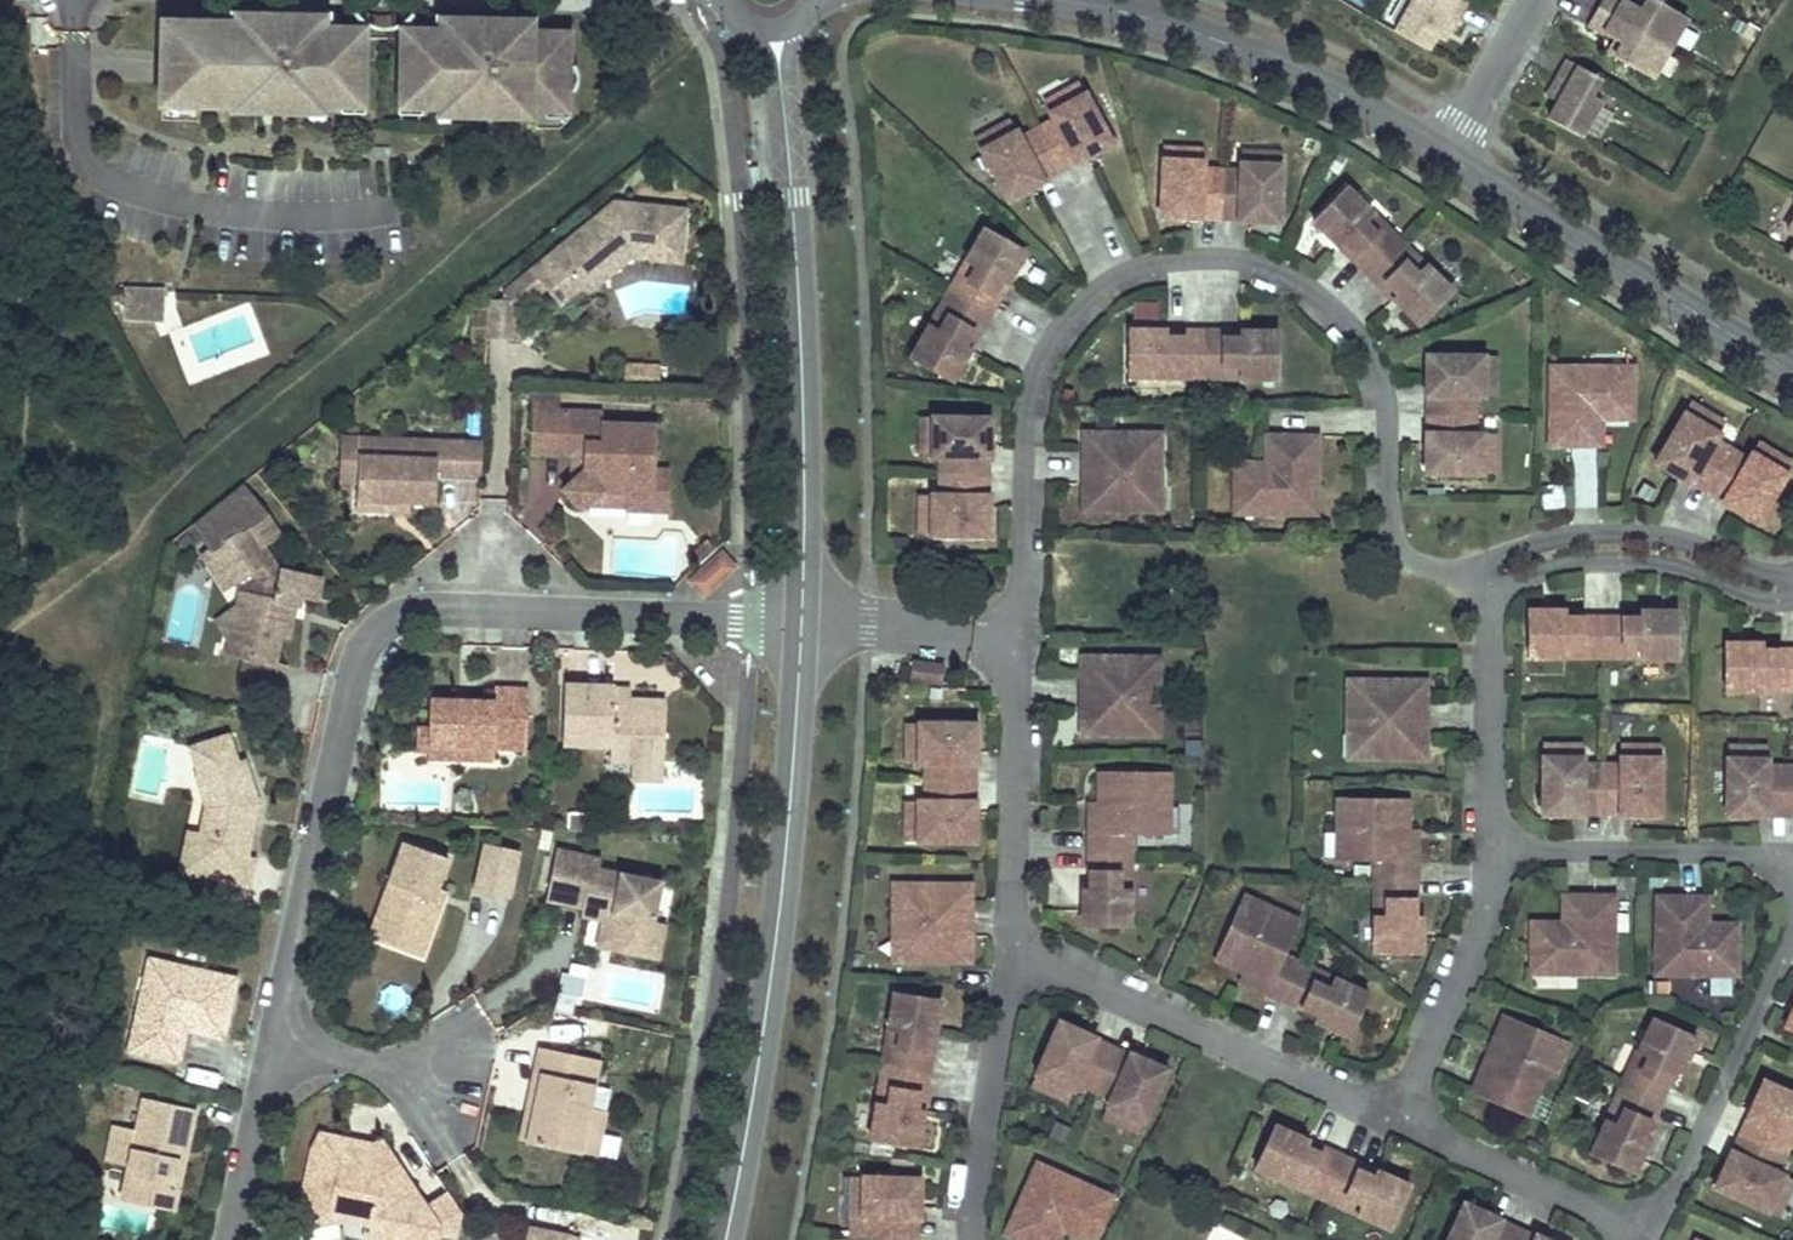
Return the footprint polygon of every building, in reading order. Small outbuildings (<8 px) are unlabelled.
[(1463,0),(1427,0),(1427,1),(1425,0),(1412,0),(1394,31),(1427,49),(1436,33),(1441,36),(1445,29),(1451,32),(1467,3),(1463,0)] [(1658,0),(1646,0),(1641,8),(1635,5),(1626,0),(1601,0),(1597,7),(1670,48),(1688,17),(1658,0)] [(1635,5),(1641,8),(1646,0),(1638,0),(1635,5)] [(1670,48),(1597,7),(1587,25),(1615,40),(1621,44),(1613,57),(1652,79),(1670,48)] [(316,15),(299,15),(299,18),(267,17),(267,14),(250,14),(249,25),(239,25),(239,22),(202,21),(202,24),(182,23),(182,35),(163,35),(162,94),(180,94),(179,106),(198,107),(198,109),(236,110),(236,107),(248,107),(248,113),(264,114),(264,110),(297,111),(297,114),(314,114),(314,105),(327,105),(328,103),(366,103),(367,35),(344,34),(344,32),(329,32),(329,27),(316,27),(316,15)] [(249,25),(250,14),(239,14),(239,22),(239,25),(249,25)] [(329,27),(330,15),(316,15),(316,27),(329,27)] [(535,32),(521,32),(522,20),(504,19),(504,22),(488,22),(472,22),(472,19),(455,18),(454,30),(441,30),(441,34),(426,34),(426,36),(403,35),(401,104),(440,105),(440,107),(453,108),(453,117),(469,118),(469,115),(502,116),(502,119),(519,119),(520,109),(533,109),(533,107),(571,108),(572,39),(549,39),(549,36),(535,36),(535,32)] [(453,18),(441,18),(441,30),(454,30),(455,18),(453,18)] [(535,32),(535,20),(522,20),(521,32),(535,32)] [(367,23),(344,22),(344,32),(344,34),(367,35),(367,23)] [(182,23),(164,23),(163,35),(182,35),(182,23)] [(427,24),(404,23),(403,35),(426,36),(426,34),(427,24)] [(572,27),(549,27),(549,36),(549,39),(572,39),(572,27)] [(1446,39),(1451,32),(1445,29),(1441,36),(1446,39)] [(1621,44),(1615,40),(1607,54),(1613,57),(1621,44)] [(1600,78),(1569,61),(1552,90),(1558,93),(1553,100),(1559,103),(1549,119),(1582,138),(1602,101),(1591,95),(1600,78)] [(1048,113),(1084,94),(1078,83),(1042,102),(1048,113)] [(1558,93),(1552,90),(1548,97),(1553,100),(1558,93)] [(180,94),(162,94),(162,106),(179,106),(180,94)] [(1085,158),(1111,144),(1084,94),(1048,113),(1052,119),(1035,128),(1054,163),(1080,149),(1085,158)] [(327,105),(314,105),(314,114),(327,115),(327,105)] [(453,108),(440,107),(439,117),(453,117),(453,108)] [(533,109),(520,109),(519,119),(533,119),(533,109)] [(979,150),(1015,131),(1009,120),(973,139),(979,150)] [(1007,201),(1033,187),(1028,177),(1054,163),(1035,128),(1018,137),(1015,131),(979,150),(1007,201)] [(1162,159),(1202,161),(1203,149),(1162,147),(1162,159)] [(1033,187),(1085,158),(1080,149),(1054,163),(1028,177),(1033,187)] [(1240,163),(1281,165),(1281,152),(1241,151),(1240,163)] [(1189,207),(1219,208),(1221,169),(1202,168),(1202,161),(1162,159),(1159,216),(1189,218),(1189,207)] [(1248,221),(1278,222),(1281,165),(1240,163),(1239,170),(1221,169),(1219,208),(1249,210),(1248,221)] [(1365,273),(1395,243),(1381,230),(1376,234),(1364,222),(1369,217),(1373,214),(1346,187),(1313,222),(1339,248),(1345,242),(1357,254),(1352,260),(1365,273)] [(685,212),(613,204),(531,272),(544,288),(558,305),(579,288),(611,262),(630,259),(680,264),(685,212)] [(1189,218),(1248,221),(1249,210),(1219,208),(1189,207),(1189,218)] [(1376,234),(1381,230),(1369,217),(1364,222),(1376,234)] [(1024,254),(983,230),(964,262),(969,265),(975,268),(966,283),(961,280),(951,296),(988,318),(997,301),(990,297),(999,282),(1006,286),(1024,254)] [(1352,260),(1357,254),(1345,242),(1339,248),(1352,260)] [(1418,325),(1452,291),(1425,265),(1421,269),(1417,274),(1404,262),(1409,257),(1395,243),(1365,273),(1379,287),(1385,281),(1397,294),(1392,299),(1418,325)] [(1417,274),(1421,269),(1409,257),(1404,262),(1417,274)] [(611,262),(579,288),(585,295),(630,259),(611,262)] [(975,268),(969,265),(961,280),(966,283),(975,268)] [(544,288),(531,272),(504,293),(504,303),(516,303),(516,311),(544,288)] [(1392,299),(1397,294),(1385,281),(1379,287),(1392,299)] [(1006,286),(999,282),(990,297),(997,301),(1006,286)] [(163,293),(129,291),(128,318),(155,319),(155,307),(162,307),(163,293)] [(988,318),(951,296),(941,313),(947,317),(938,332),(933,328),(928,325),(909,358),(951,382),(969,349),(963,345),(971,330),(978,334),(988,318)] [(1159,322),(1159,301),(1133,301),(1133,322),(1159,322)] [(515,340),(516,311),(516,303),(504,303),(486,302),(484,339),(515,340)] [(947,317),(941,313),(933,328),(938,332),(947,317)] [(978,334),(971,330),(963,345),(969,349),(978,334)] [(1128,330),(1128,378),(1165,378),(1165,373),(1165,366),(1182,367),(1182,373),(1202,373),(1202,331),(1183,331),(1183,339),(1165,339),(1165,331),(1128,330)] [(1202,373),(1221,373),(1221,367),(1238,367),(1238,374),(1238,379),(1276,379),(1276,331),(1239,331),(1239,339),(1221,339),(1221,331),(1202,331),(1202,373)] [(1437,385),(1437,415),(1476,415),(1476,396),(1483,396),(1484,355),(1426,355),(1426,385),(1437,385)] [(1484,355),(1483,396),(1495,396),(1496,356),(1484,355)] [(660,388),(661,367),(626,366),(626,387),(660,388)] [(1590,411),(1599,412),(1599,416),(1601,416),(1632,416),(1633,374),(1603,373),(1603,368),(1551,367),(1549,445),(1589,446),(1590,411)] [(1426,385),(1425,444),(1436,444),(1437,415),(1437,385),(1426,385)] [(1683,413),(1718,434),(1724,424),(1689,403),(1683,413)] [(627,495),(627,507),(627,511),(654,512),(656,470),(658,425),(603,423),(603,413),(533,410),(532,455),(573,456),(584,456),(584,472),(572,483),(564,491),(582,511),(588,506),(601,494),(627,495)] [(1590,411),(1589,446),(1600,446),(1601,416),(1599,416),(1599,412),(1590,411)] [(1685,469),(1710,484),(1730,450),(1714,441),(1718,434),(1683,413),(1654,463),(1679,478),(1685,469)] [(1425,444),(1425,474),(1482,475),(1483,434),(1476,434),(1476,415),(1437,415),(1436,444),(1425,444)] [(932,457),(932,416),(921,416),(920,457),(932,457)] [(938,476),(978,477),(979,447),(990,447),(990,418),(932,416),(932,457),(939,457),(938,476)] [(1162,433),(1083,432),(1083,472),(1094,472),(1093,484),(1082,483),(1082,511),(1151,512),(1151,482),(1161,482),(1162,433)] [(1483,434),(1482,475),(1495,475),(1495,434),(1483,434)] [(1315,514),(1316,437),(1276,436),(1276,470),(1266,470),(1266,466),(1265,466),(1233,466),(1232,508),(1262,509),(1262,513),(1315,514)] [(1276,470),(1276,436),(1265,436),(1265,466),(1266,466),(1266,470),(1276,470)] [(383,438),(340,437),(339,484),(357,485),(358,456),(383,456),(383,438)] [(481,442),(383,438),(383,456),(358,456),(357,485),(356,512),(387,513),(387,504),(409,504),(434,505),(435,480),(480,481),(481,442)] [(1750,454),(1785,474),(1791,464),(1756,443),(1750,454)] [(988,507),(990,447),(979,447),(978,477),(977,507),(988,507)] [(1730,509),(1756,524),(1785,474),(1750,454),(1746,460),(1730,450),(1710,484),(1736,499),(1730,509)] [(584,472),(584,456),(573,456),(572,483),(584,472)] [(1679,478),(1730,509),(1736,499),(1710,484),(1685,469),(1679,478)] [(669,513),(671,471),(656,470),(654,512),(669,513)] [(1093,484),(1094,472),(1083,472),(1082,483),(1093,484)] [(988,537),(988,507),(977,507),(978,477),(938,476),(938,495),(931,495),(930,535),(988,537)] [(1160,512),(1161,482),(1151,482),(1151,512),(1160,512)] [(278,570),(263,548),(279,537),(265,516),(242,487),(193,524),(204,541),(211,551),(234,585),(240,595),(252,598),(245,628),(251,630),(246,657),(246,658),(240,686),(277,694),(284,665),(275,663),(281,637),(288,638),(295,606),(297,596),(302,597),(317,600),(321,584),(317,579),(278,570)] [(627,495),(601,494),(588,506),(627,507),(627,495)] [(930,535),(931,495),(919,494),(918,535),(930,535)] [(409,504),(387,504),(387,513),(408,514),(409,504)] [(180,558),(204,541),(193,524),(169,543),(180,558)] [(692,555),(702,565),(718,549),(709,539),(692,555)] [(234,585),(211,551),(201,558),(223,591),(234,585)] [(728,567),(717,555),(688,582),(699,593),(728,567)] [(245,628),(252,598),(240,595),(237,609),(216,621),(230,641),(227,654),(246,657),(251,630),(245,628)] [(1602,616),(1564,616),(1564,610),(1527,610),(1527,657),(1564,658),(1564,655),(1564,646),(1581,646),(1581,655),(1602,655),(1602,616)] [(1602,655),(1622,656),(1622,646),(1639,646),(1639,656),(1639,658),(1676,658),(1677,611),(1640,611),(1639,616),(1602,616),(1602,655)] [(1724,644),(1723,691),(1761,691),(1761,689),(1761,679),(1778,680),(1778,689),(1792,689),(1792,650),(1761,650),(1761,644),(1724,644)] [(1581,646),(1564,646),(1564,655),(1581,655),(1581,646)] [(1639,646),(1622,646),(1622,656),(1639,656),(1639,646)] [(1159,658),(1080,657),(1079,697),(1091,698),(1091,709),(1079,709),(1079,736),(1148,737),(1149,707),(1158,707),(1159,658)] [(939,683),(941,666),(914,663),(912,680),(939,683)] [(1778,680),(1761,679),(1761,689),(1778,689),(1778,680)] [(1425,721),(1426,681),(1347,680),(1346,729),(1356,729),(1356,759),(1425,760),(1425,733),(1414,732),(1414,721),(1425,721)] [(614,687),(566,685),(563,745),(612,747),(612,759),(633,759),(633,779),(664,780),(666,701),(666,700),(630,699),(614,698),(614,689),(614,687)] [(495,702),(430,699),(429,728),(416,727),(416,739),(428,739),(428,745),(468,747),(468,759),(494,760),(494,748),(526,750),(529,690),(495,688),(495,702)] [(630,689),(614,689),(614,698),(630,699),(630,694),(630,689)] [(1091,709),(1091,698),(1079,697),(1079,709),(1091,709)] [(1158,737),(1158,707),(1149,707),(1148,737),(1158,737)] [(1425,721),(1414,721),(1414,732),(1425,733),(1425,721)] [(917,764),(917,723),(905,723),(904,763),(917,764)] [(974,753),(975,723),(917,723),(917,764),(924,764),(924,782),(963,783),(964,753),(974,753)] [(1356,729),(1346,729),(1346,759),(1356,759),(1356,729)] [(262,805),(249,763),(242,765),(234,737),(192,749),(200,777),(197,778),(205,806),(202,820),(199,834),(206,836),(202,854),(196,877),(251,889),(258,860),(250,858),(257,827),(249,826),(252,813),(260,814),(262,805)] [(468,747),(428,745),(427,757),(468,759),(468,747)] [(1582,745),(1541,745),(1541,757),(1582,758),(1582,745)] [(1660,746),(1620,746),(1620,758),(1660,758),(1660,746)] [(1726,758),(1767,759),(1767,747),(1727,746),(1726,758)] [(974,801),(974,753),(964,753),(963,783),(963,812),(974,813),(974,801)] [(1601,804),(1601,765),(1582,765),(1582,758),(1541,757),(1541,815),(1571,815),(1571,804),(1601,804)] [(1660,816),(1660,758),(1620,758),(1620,765),(1601,765),(1601,804),(1630,805),(1630,815),(1660,816)] [(1756,805),(1785,806),(1786,767),(1767,766),(1767,759),(1726,758),(1726,816),(1755,816),(1756,805)] [(1098,773),(1098,802),(1098,832),(1089,832),(1089,851),(1128,852),(1128,833),(1159,834),(1159,807),(1169,807),(1169,773),(1098,773)] [(963,812),(963,783),(924,782),(923,801),(916,801),(916,842),(973,842),(974,813),(963,812)] [(1407,830),(1408,800),(1337,799),(1336,833),(1346,833),(1346,860),(1347,860),(1376,860),(1376,878),(1415,879),(1415,860),(1406,860),(1407,830)] [(916,842),(916,801),(904,801),(903,842),(916,842)] [(1098,832),(1098,802),(1089,802),(1089,832),(1098,832)] [(1630,805),(1601,804),(1571,804),(1571,815),(1630,815),(1630,805)] [(1169,834),(1169,807),(1159,807),(1159,834),(1169,834)] [(260,814),(252,813),(249,826),(257,827),(260,814)] [(1415,860),(1416,830),(1407,830),(1406,860),(1415,860)] [(202,854),(206,836),(199,834),(188,832),(179,873),(196,877),(202,854)] [(1346,860),(1346,833),(1336,833),(1336,860),(1345,860),(1346,860)] [(448,859),(404,843),(376,920),(408,931),(411,923),(431,930),(440,907),(432,904),(436,892),(448,859)] [(512,895),(519,854),(484,847),(476,888),(512,895)] [(660,883),(597,870),(599,860),(555,851),(544,903),(581,910),(602,915),(618,918),(612,947),(622,949),(622,954),(657,961),(664,926),(652,923),(660,883)] [(1119,872),(1128,872),(1128,852),(1089,851),(1089,889),(1083,889),(1083,927),(1130,927),(1131,889),(1128,889),(1119,889),(1119,872)] [(1128,889),(1128,872),(1119,872),(1119,889),(1128,889)] [(1415,879),(1376,878),(1375,899),(1385,899),(1384,916),(1375,916),(1372,916),(1372,954),(1420,955),(1420,917),(1414,917),(1415,879)] [(970,925),(970,885),(891,886),(892,935),(901,934),(902,964),(971,964),(970,936),(959,936),(959,925),(970,925)] [(444,896),(436,892),(432,904),(440,907),(444,896)] [(1281,957),(1294,930),(1270,919),(1274,910),(1243,895),(1214,960),(1240,972),(1268,985),(1264,993),(1282,1001),(1298,965),(1281,957)] [(1572,930),(1573,896),(1562,895),(1562,926),(1563,926),(1563,930),(1572,930)] [(1572,930),(1563,930),(1563,926),(1562,926),(1530,926),(1530,968),(1559,968),(1559,973),(1612,973),(1613,896),(1573,896),(1572,930)] [(1696,897),(1656,897),(1655,975),(1708,975),(1708,970),(1737,970),(1738,928),(1707,928),(1705,928),(1705,932),(1696,932),(1696,897)] [(1707,897),(1696,897),(1696,932),(1705,932),(1705,928),(1707,928),(1707,897)] [(1384,916),(1385,899),(1375,899),(1375,916),(1384,916)] [(618,918),(602,915),(581,910),(579,918),(601,922),(595,949),(622,954),(622,949),(612,947),(618,918)] [(1298,921),(1274,910),(1270,919),(1294,930),(1298,921)] [(431,930),(411,923),(408,931),(376,920),(372,929),(425,948),(431,930)] [(970,925),(959,925),(959,936),(970,936),(970,925)] [(902,964),(901,934),(892,935),(892,964),(902,964)] [(176,1063),(184,1031),(186,1023),(195,1025),(193,1033),(221,1039),(235,980),(205,973),(203,982),(170,974),(172,966),(148,960),(127,1051),(176,1063)] [(1298,965),(1282,1001),(1316,1017),(1313,1022),(1348,1038),(1368,994),(1333,978),(1332,981),(1328,989),(1313,982),(1317,974),(1298,965)] [(205,973),(172,966),(170,974),(203,982),(205,973)] [(1268,985),(1240,972),(1236,980),(1264,993),(1268,985)] [(1332,981),(1317,974),(1313,982),(1328,989),(1332,981)] [(939,1001),(892,994),(886,1030),(892,1031),(898,1032),(895,1049),(889,1048),(886,1067),(928,1074),(931,1055),(923,1054),(926,1037),(934,1038),(939,1001)] [(1783,1027),(1792,1032),(1792,1007),(1783,1027)] [(1567,1045),(1502,1017),(1472,1091),(1508,1106),(1516,1086),(1536,1094),(1545,1072),(1554,1076),(1567,1045)] [(1695,1039),(1652,1018),(1636,1052),(1641,1055),(1647,1057),(1640,1073),(1634,1070),(1625,1088),(1664,1106),(1672,1088),(1665,1085),(1672,1069),(1679,1072),(1695,1039)] [(1085,1034),(1058,1022),(1034,1074),(1072,1091),(1075,1084),(1092,1092),(1108,1056),(1080,1044),(1085,1034)] [(186,1023),(184,1031),(193,1033),(195,1025),(186,1023)] [(898,1032),(892,1031),(889,1048),(895,1049),(898,1032)] [(1139,1058),(1085,1034),(1080,1044),(1108,1056),(1135,1068),(1139,1058)] [(934,1038),(926,1037),(923,1054),(931,1055),(934,1038)] [(599,1063),(539,1051),(534,1075),(540,1076),(533,1113),(527,1112),(521,1141),(581,1153),(590,1108),(599,1063)] [(1647,1057),(1641,1055),(1634,1070),(1640,1073),(1647,1057)] [(1135,1068),(1108,1056),(1092,1092),(1109,1100),(1106,1106),(1143,1122),(1166,1070),(1139,1058),(1135,1068)] [(928,1074),(886,1067),(883,1087),(889,1088),(887,1105),(880,1104),(875,1103),(869,1140),(916,1147),(922,1110),(914,1109),(917,1092),(925,1093),(928,1074)] [(1679,1072),(1672,1069),(1665,1085),(1672,1088),(1679,1072)] [(1072,1091),(1034,1074),(1029,1085),(1067,1102),(1072,1091)] [(533,1113),(540,1076),(534,1075),(527,1112),(533,1113)] [(1784,1156),(1791,1139),(1792,1139),(1792,1095),(1763,1081),(1750,1108),(1760,1112),(1748,1140),(1784,1156)] [(1536,1094),(1516,1086),(1508,1106),(1527,1114),(1536,1094)] [(889,1088),(883,1087),(880,1104),(887,1105),(889,1088)] [(1664,1106),(1625,1088),(1617,1105),(1623,1108),(1616,1124),(1610,1121),(1605,1119),(1589,1152),(1633,1173),(1648,1139),(1641,1136),(1649,1120),(1656,1123),(1664,1106)] [(925,1093),(917,1092),(914,1109),(922,1110),(925,1093)] [(197,1110),(144,1098),(137,1130),(115,1126),(107,1162),(129,1167),(135,1177),(143,1179),(140,1194),(147,1205),(175,1211),(179,1191),(174,1183),(181,1151),(187,1153),(197,1110)] [(1623,1108),(1617,1105),(1610,1121),(1616,1124),(1623,1108)] [(1143,1122),(1106,1106),(1101,1117),(1138,1134),(1143,1122)] [(597,1156),(606,1111),(590,1108),(581,1153),(597,1156)] [(1735,1166),(1748,1140),(1760,1112),(1750,1108),(1725,1162),(1735,1166)] [(1656,1123),(1649,1120),(1641,1136),(1648,1139),(1656,1123)] [(1274,1127),(1254,1171),(1288,1186),(1291,1181),(1293,1175),(1309,1182),(1306,1188),(1324,1196),(1341,1157),(1324,1149),(1321,1156),(1305,1149),(1308,1142),(1274,1127)] [(375,1152),(366,1157),(341,1152),(343,1142),(318,1136),(315,1153),(310,1152),(298,1206),(303,1207),(305,1226),(338,1221),(339,1215),(369,1222),(366,1237),(381,1239),(434,1239),(435,1234),(454,1239),(459,1215),(446,1195),(422,1211),(398,1174),(392,1178),(375,1152)] [(1713,1189),(1765,1213),(1783,1176),(1776,1173),(1784,1156),(1748,1140),(1735,1166),(1725,1162),(1713,1189)] [(1308,1142),(1305,1149),(1321,1156),(1324,1149),(1308,1142)] [(179,1191),(187,1153),(181,1151),(174,1183),(179,1191)] [(1341,1157),(1324,1196),(1342,1203),(1345,1197),(1361,1204),(1358,1210),(1356,1216),(1390,1231),(1409,1187),(1375,1172),(1372,1179),(1356,1172),(1359,1165),(1341,1157)] [(1004,1235),(1016,1239),(1046,1239),(1055,1220),(1064,1224),(1062,1228),(1063,1228),(1090,1239),(1093,1239),(1110,1202),(1082,1190),(1084,1186),(1036,1164),(1004,1235)] [(1359,1165),(1356,1172),(1372,1179),(1375,1172),(1359,1165)] [(140,1194),(143,1179),(135,1177),(129,1167),(121,1200),(147,1205),(140,1194)] [(1293,1175),(1291,1181),(1306,1188),(1309,1182),(1293,1175)] [(1792,1182),(1792,1180),(1783,1176),(1765,1213),(1776,1218),(1792,1182)] [(849,1178),(848,1218),(861,1219),(862,1178),(849,1178)] [(919,1179),(862,1178),(861,1219),(868,1219),(868,1238),(907,1238),(908,1209),(918,1209),(919,1179)] [(1082,1190),(1110,1202),(1111,1198),(1084,1186),(1082,1190)] [(1345,1197),(1342,1203),(1358,1210),(1361,1204),(1345,1197)] [(1447,1239),(1512,1239),(1513,1237),(1486,1225),(1491,1215),(1464,1203),(1447,1239)] [(907,1238),(907,1239),(918,1239),(918,1209),(908,1209),(907,1238)] [(1513,1237),(1519,1239),(1545,1239),(1491,1215),(1486,1225),(1513,1237)] [(1046,1239),(1058,1239),(1063,1228),(1062,1228),(1064,1224),(1055,1220),(1046,1239)] [(562,1235),(530,1229),(528,1239),(561,1239),(562,1235)]
